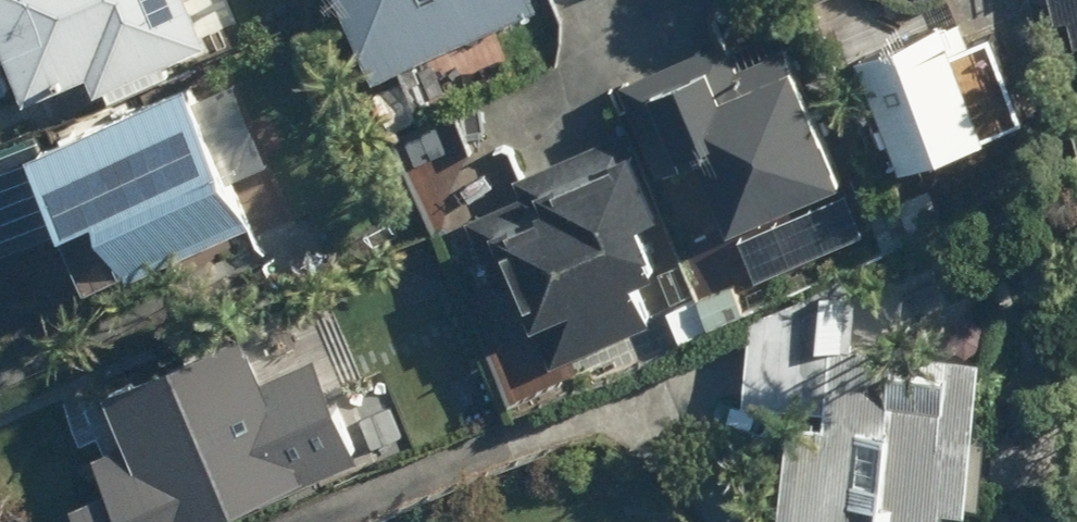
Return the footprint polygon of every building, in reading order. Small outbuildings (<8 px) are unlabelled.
[(206,49),(185,0),(0,0),(0,96),(12,91),(18,106),(83,79),(92,98),(206,49)] [(535,11),(530,0),(332,0),(369,83),(535,11)] [(853,63),(897,174),(979,142),(942,49),(949,46),(942,29),(853,63)] [(721,234),(838,187),(784,50),(735,70),(725,43),(619,85),(655,177),(682,166),(679,160),(705,149),(708,157),(692,163),(721,234)] [(36,152),(70,240),(106,226),(125,277),(251,230),(198,90),(36,152)] [(533,330),(548,367),(647,326),(631,287),(651,279),(630,227),(656,217),(622,135),(513,180),(521,198),(465,221),(494,291),(507,286),(527,333),(533,330)] [(983,355),(852,344),(855,306),(760,298),(750,420),(782,423),(773,521),(936,521),(937,514),(970,517),(983,355)] [(364,457),(341,405),(301,422),(293,404),(274,412),(233,317),(93,376),(129,460),(95,474),(115,521),(211,521),(364,457)]
